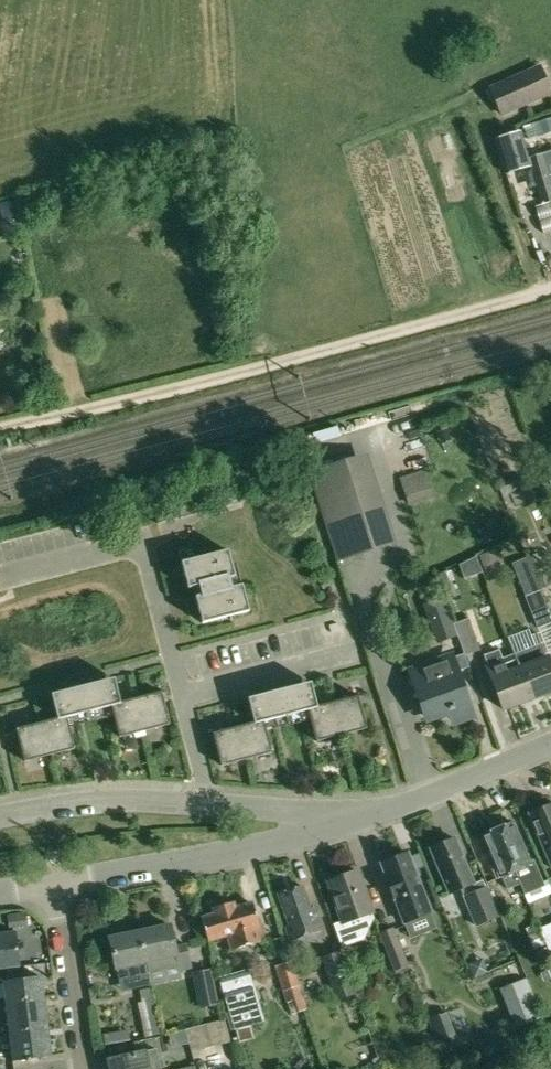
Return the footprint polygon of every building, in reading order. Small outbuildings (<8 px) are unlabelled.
[(490,89),(501,114),(550,93),(550,92),(540,67),(490,89)] [(550,132),(550,117),(539,120),(540,123),(533,125),(536,136),(550,132)] [(519,138),(496,148),(508,178),(531,168),(519,138)] [(541,202),(550,199),(550,174),(548,175),(543,156),(529,160),(541,202)] [(368,453),(307,474),(338,564),(398,543),(368,453)] [(433,498),(428,480),(403,488),(408,505),(433,498)] [(181,562),(188,588),(200,585),(203,594),(195,596),(202,623),(249,611),(242,584),(230,588),(227,578),(234,576),(228,550),(181,562)] [(501,564),(495,550),(480,556),(485,570),(501,564)] [(534,578),(539,589),(550,585),(550,580),(540,552),(526,557),(534,578)] [(447,600),(456,596),(448,571),(438,575),(447,600)] [(521,582),(526,596),(525,596),(538,627),(550,621),(550,618),(540,591),(539,589),(534,578),(521,582)] [(443,599),(429,604),(444,644),(458,638),(443,599)] [(460,612),(451,615),(465,655),(480,650),(468,618),(463,620),(460,612)] [(514,656),(531,699),(550,691),(550,672),(541,646),(514,656)] [(531,699),(514,656),(503,660),(498,649),(483,654),(486,666),(503,710),(531,699)] [(452,658),(411,671),(426,715),(452,706),(456,718),(470,713),(452,658)] [(114,678),(80,687),(89,722),(113,716),(111,706),(120,703),(114,678)] [(311,682),(277,691),(286,726),(310,720),(308,710),(317,706),(311,682)] [(80,687),(51,694),(57,718),(67,718),(69,727),(89,722),(80,687)] [(161,691),(136,698),(144,731),(169,724),(161,691)] [(277,691),(248,698),(254,722),(264,721),(266,731),(286,726),(277,691)] [(358,695),(333,702),(341,734),(367,728),(358,695)] [(144,731),(136,698),(120,703),(111,706),(113,716),(119,737),(144,731)] [(341,734),(333,702),(317,706),(308,710),(310,720),(316,741),(341,734)] [(57,718),(41,723),(50,755),(75,749),(69,727),(67,718),(57,718)] [(254,722),(238,726),(246,759),(272,752),(266,731),(264,721),(254,722)] [(50,755),(41,723),(16,729),(24,762),(50,755)] [(246,759),(238,726),(213,733),(221,766),(246,759)] [(529,814),(550,866),(550,805),(529,814)] [(511,820),(496,827),(525,892),(544,884),(533,858),(528,860),(511,820)] [(524,895),(496,827),(481,833),(498,877),(502,875),(503,877),(507,890),(510,889),(513,900),(524,895)] [(430,849),(448,894),(460,889),(475,926),(496,918),(481,881),(473,885),(454,839),(430,849)] [(380,864),(403,923),(430,913),(407,853),(380,864)] [(327,881),(341,922),(333,925),(341,947),(362,939),(366,931),(361,916),(371,913),(357,871),(327,881)] [(278,895),(289,926),(284,928),(289,941),(323,929),(315,907),(310,909),(302,887),(278,895)] [(202,919),(209,941),(225,936),(229,950),(264,939),(252,903),(202,919)] [(8,915),(10,927),(28,925),(26,913),(8,915)] [(169,925),(140,932),(146,962),(163,958),(165,968),(175,966),(177,974),(192,970),(187,942),(175,945),(169,925)] [(378,933),(395,974),(408,967),(393,928),(378,933)] [(545,945),(538,928),(527,933),(534,950),(545,945)] [(0,934),(0,969),(19,967),(15,932),(0,934)] [(146,962),(140,932),(110,938),(118,977),(148,972),(146,962)] [(319,961),(331,1001),(351,995),(340,955),(319,961)] [(488,973),(483,959),(468,965),(474,979),(488,973)] [(275,966),(289,1015),(307,1009),(291,960),(275,966)] [(219,977),(233,1030),(264,1021),(248,968),(219,977)] [(196,971),(201,999),(213,997),(208,969),(196,971)] [(3,982),(6,1001),(43,997),(40,977),(3,982)] [(142,1000),(137,1001),(145,1036),(153,1035),(160,1033),(150,986),(139,989),(142,1000)] [(6,1001),(9,1030),(46,1026),(43,997),(6,1001)] [(527,1020),(540,1016),(537,1002),(523,1005),(527,1020)] [(449,1011),(432,1018),(449,1060),(472,1051),(464,1031),(458,1034),(449,1011)] [(211,1023),(217,1046),(231,1042),(224,1019),(211,1023)] [(211,1023),(198,1026),(204,1049),(217,1046),(211,1023)] [(46,1026),(9,1030),(13,1060),(50,1055),(46,1026)] [(184,1029),(187,1039),(191,1052),(204,1049),(198,1026),(184,1029)] [(129,1041),(127,1031),(101,1035),(102,1046),(129,1041)] [(109,1068),(149,1068),(145,1051),(107,1059),(109,1068)]
